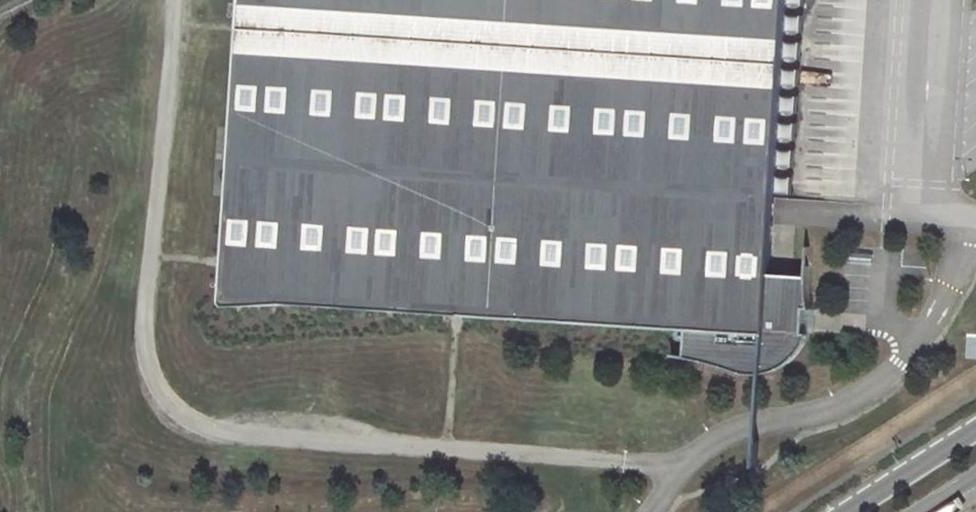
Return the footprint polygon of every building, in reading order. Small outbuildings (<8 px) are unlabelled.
[(223,298),(685,329),(683,357),(728,368),(739,373),(750,375),(759,375),(771,370),(798,347),(808,330),(803,330),(804,309),(809,309),(807,275),(769,273),(787,0),(242,0),(223,298)]
